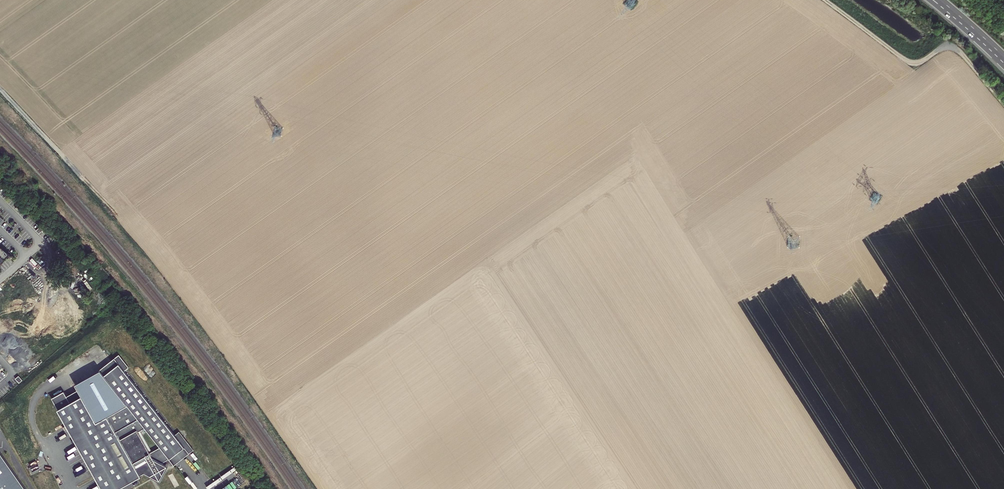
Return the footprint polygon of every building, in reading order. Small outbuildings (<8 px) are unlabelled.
[(11,254),(0,246),(0,264),(11,254)] [(103,378),(122,362),(117,356),(99,372),(103,378)] [(184,448),(174,436),(123,372),(127,369),(122,362),(103,378),(127,407),(96,424),(81,398),(69,405),(66,398),(63,393),(51,400),(102,488),(121,488),(141,477),(140,476),(143,475),(144,474),(147,472),(152,470),(155,474),(160,472),(157,467),(161,464),(169,460),(170,460),(184,448)] [(75,386),(78,391),(81,398),(96,424),(127,407),(103,378),(99,372),(75,386)] [(69,405),(81,398),(78,391),(66,398),(69,405)] [(174,466),(193,451),(179,433),(174,436),(184,448),(170,460),(174,466)] [(0,452),(0,488),(26,488),(0,452)] [(144,474),(159,482),(167,468),(161,464),(157,467),(160,472),(155,474),(152,470),(147,472),(144,474)]
